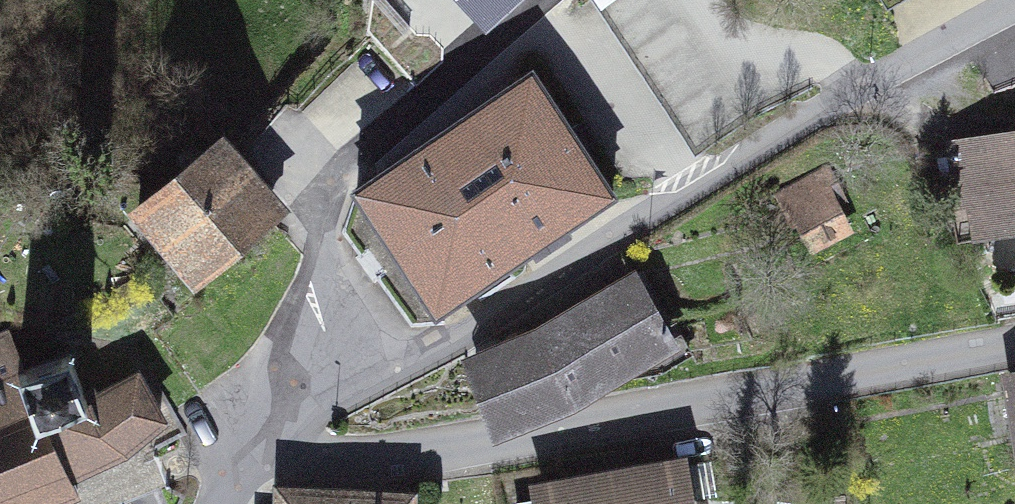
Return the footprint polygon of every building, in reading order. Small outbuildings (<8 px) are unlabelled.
[(533,84),(369,197),(450,313),(614,200),(533,84)] [(971,140),(983,234),(1014,230),(1014,134),(971,140)] [(224,145),(149,219),(204,275),(279,202),(224,145)] [(842,182),(798,205),(821,246),(864,223),(842,182)] [(647,267),(470,354),(508,430),(684,343),(647,267)] [(102,472),(165,447),(129,359),(66,384),(47,336),(0,355),(0,503),(115,503),(102,472)] [(557,487),(560,503),(739,503),(730,455),(557,487)] [(299,484),(299,503),(446,503),(446,487),(299,484)]
